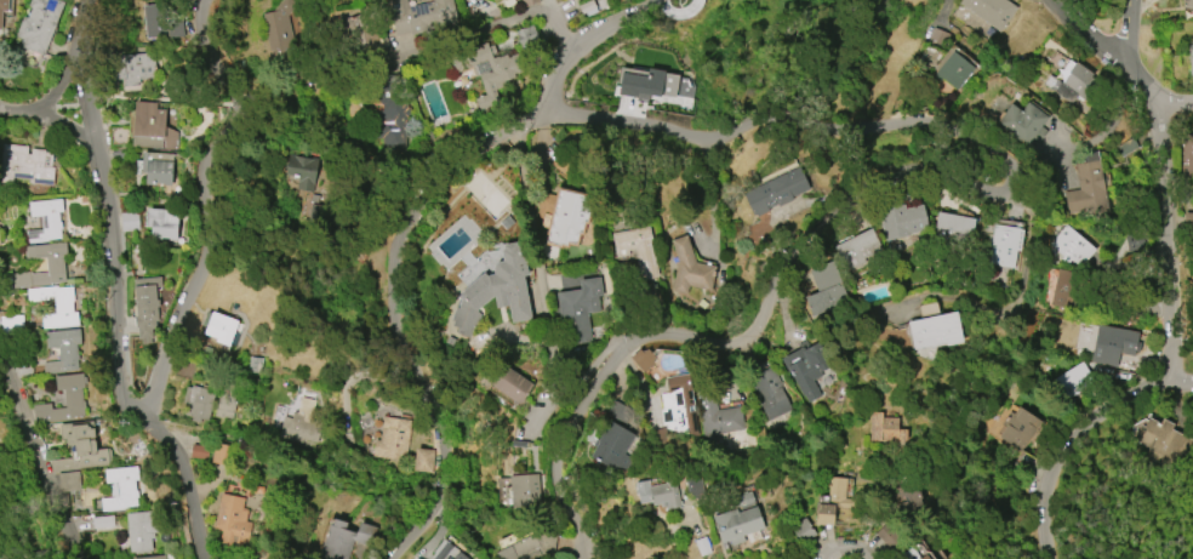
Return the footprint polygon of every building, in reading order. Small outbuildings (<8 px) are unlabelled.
[(28,6),(30,0),(57,0),(63,2),(42,56),(21,47),(24,40),(15,36),(23,17),(27,18),(30,7),(28,6)] [(294,11),(292,0),(284,0),(273,2),(275,11),(262,14),(270,57),(296,51),(287,12),(294,11)] [(433,1),(433,0),(453,0),(457,23),(430,28),(430,32),(411,36),(410,33),(394,36),(392,23),(389,23),(384,0),(407,0),(409,6),(433,1)] [(959,2),(961,0),(1007,0),(1017,7),(1000,32),(959,2)] [(1182,9),(1192,8),(1192,0),(1182,0),(1182,9)] [(183,39),(182,11),(169,11),(169,4),(144,5),(145,40),(183,39)] [(520,48),(538,43),(534,26),(515,31),(520,48)] [(452,54),(456,72),(475,67),(483,96),(475,98),(478,110),(500,105),(496,89),(506,86),(504,79),(523,74),(517,53),(491,59),(487,45),(452,54)] [(952,51),(975,69),(958,91),(940,78),(938,80),(932,75),(952,51)] [(155,55),(117,55),(117,91),(129,91),(129,90),(140,90),(140,80),(155,80),(155,55)] [(1098,78),(1072,60),(1058,81),(1083,98),(1098,78)] [(618,95),(649,99),(649,94),(692,99),(695,77),(622,68),(618,95)] [(383,148),(409,146),(406,93),(379,95),(383,148)] [(133,101),(155,102),(155,108),(165,109),(164,126),(177,132),(177,149),(131,147),(133,101)] [(1026,146),(995,125),(1010,104),(1021,112),(1027,102),(1048,116),(1040,126),(1046,130),(1038,142),(1032,137),(1026,146)] [(110,127),(127,126),(129,144),(112,146),(110,127)] [(1192,131),(1192,156),(1192,178),(1182,178),(1181,133),(1192,133),(1192,131)] [(11,184),(0,183),(0,170),(2,143),(28,146),(27,154),(30,154),(30,148),(44,149),(44,152),(52,153),(51,166),(53,167),(52,186),(28,183),(28,179),(17,178),(17,177),(12,177),(11,184)] [(142,152),(175,153),(175,161),(172,161),(171,186),(164,186),(164,183),(156,183),(156,184),(145,184),(145,172),(141,172),(142,152)] [(285,175),(289,154),(319,159),(314,184),(312,184),(310,192),(295,189),(297,177),(285,175)] [(1098,160),(1108,211),(1085,216),(1084,211),(1068,213),(1064,192),(1079,189),(1075,165),(1098,160)] [(809,189),(753,216),(742,194),(799,166),(809,189)] [(558,188),(546,243),(566,247),(567,243),(576,244),(578,232),(581,232),(583,221),(586,221),(592,196),(558,188)] [(28,201),(61,199),(62,211),(58,211),(59,223),(61,222),(61,228),(59,228),(61,238),(47,239),(47,241),(27,244),(25,230),(42,229),(41,216),(29,217),(28,201)] [(884,240),(877,206),(902,201),(903,209),(923,205),(927,228),(908,232),(908,235),(884,240)] [(147,209),(177,210),(177,240),(169,240),(169,238),(162,238),(161,240),(150,239),(152,218),(147,218),(147,209)] [(970,243),(974,218),(937,212),(933,237),(970,243)] [(1184,214),(1185,233),(1192,232),(1192,213),(1184,214)] [(994,224),(1018,228),(1018,229),(1022,229),(1020,251),(1015,251),(1012,268),(988,264),(994,224)] [(1066,224),(1095,249),(1081,266),(1072,258),(1067,264),(1048,249),(1051,244),(1050,243),(1055,238),(1050,234),(1058,224),(1063,228),(1066,224)] [(612,233),(649,227),(658,275),(640,279),(634,249),(627,251),(628,255),(616,257),(612,233)] [(833,246),(871,228),(881,250),(863,258),(866,262),(845,272),(833,246)] [(696,263),(715,267),(710,290),(689,286),(687,293),(672,291),(678,262),(670,240),(686,235),(696,263)] [(64,241),(65,256),(63,257),(65,281),(51,283),(51,284),(15,287),(13,273),(30,270),(30,274),(46,272),(45,258),(25,259),(24,246),(64,241)] [(510,323),(531,319),(523,276),(527,275),(524,257),(520,258),(518,246),(515,246),(515,243),(502,245),(503,249),(501,250),(502,262),(496,262),(492,267),(493,274),(487,275),(484,272),(459,293),(462,297),(461,298),(457,309),(455,308),(450,320),(453,321),(451,325),(458,329),(456,333),(468,338),(473,326),(476,327),(480,314),(476,310),(493,296),(496,309),(508,306),(510,323)] [(360,263),(353,258),(361,246),(365,249),(369,251),(360,263)] [(811,317),(848,304),(834,261),(808,270),(815,290),(803,294),(811,317)] [(1076,271),(1045,269),(1043,306),(1074,307),(1076,271)] [(555,292),(580,289),(578,279),(599,276),(603,296),(598,296),(599,312),(587,314),(592,341),(563,344),(555,292)] [(133,279),(160,278),(161,289),(158,289),(159,307),(156,307),(158,321),(155,321),(155,329),(152,329),(152,338),(150,338),(152,343),(142,344),(142,338),(138,338),(138,327),(136,327),(135,316),(137,316),(133,279)] [(27,289),(57,286),(57,287),(72,286),(73,302),(72,302),(73,312),(76,312),(78,324),(42,329),(41,314),(48,314),(47,301),(28,302),(27,289)] [(955,312),(963,342),(944,347),(943,343),(917,349),(915,346),(912,346),(907,321),(919,319),(917,306),(935,302),(938,315),(955,312)] [(211,312),(238,320),(228,347),(215,342),(216,338),(204,335),(206,326),(201,325),(206,312),(211,314),(211,312)] [(1096,325),(1138,332),(1134,356),(1118,353),(1115,366),(1090,361),(1096,325)] [(79,329),(80,343),(75,344),(76,353),(82,352),(82,360),(76,361),(78,370),(63,371),(63,372),(44,373),(42,363),(58,361),(57,347),(46,348),(45,332),(79,329)] [(817,342),(830,366),(818,372),(821,376),(812,381),(820,397),(807,403),(804,395),(801,397),(782,358),(801,347),(804,350),(817,342)] [(643,370),(632,356),(639,350),(643,354),(647,350),(652,356),(652,363),(643,370)] [(1056,378),(1067,395),(1092,379),(1081,362),(1056,378)] [(502,364),(533,384),(520,405),(489,384),(502,364)] [(771,369),(792,410),(767,421),(755,397),(757,397),(748,380),(771,369)] [(689,373),(697,435),(666,429),(664,426),(662,426),(660,411),(662,407),(657,378),(689,373)] [(51,375),(52,420),(84,419),(83,374),(51,375)] [(235,401),(230,418),(229,417),(223,416),(222,418),(213,416),(221,387),(224,388),(226,382),(238,386),(236,393),(235,392),(233,401),(235,401)] [(215,392),(206,421),(199,418),(198,423),(189,421),(190,417),(183,415),(192,386),(215,392)] [(703,437),(695,388),(713,386),(717,405),(738,401),(743,430),(703,437)] [(315,444),(279,437),(284,416),(291,417),(293,411),(297,412),(301,397),(319,401),(315,422),(320,423),(315,444)] [(1041,422),(1020,452),(998,437),(1005,427),(1001,423),(1010,411),(1014,413),(1017,407),(1020,409),(1021,407),(1041,422)] [(869,441),(869,412),(881,412),(881,417),(897,418),(897,429),(907,429),(907,449),(896,449),(896,441),(869,441)] [(411,420),(406,461),(372,457),(375,439),(379,440),(382,416),(411,420)] [(1169,469),(1145,457),(1149,447),(1132,440),(1140,424),(1143,427),(1148,417),(1159,423),(1161,418),(1174,424),(1170,429),(1185,437),(1169,469)] [(609,420),(634,435),(623,454),(632,458),(626,469),(620,467),(616,472),(589,457),(595,447),(592,445),(595,439),(596,440),(609,420)] [(58,424),(92,421),(95,450),(107,447),(108,464),(81,467),(81,468),(52,472),(50,460),(75,457),(74,445),(65,445),(65,439),(61,439),(58,424)] [(227,464),(227,445),(213,445),(213,464),(227,464)] [(413,470),(416,447),(434,450),(432,473),(413,470)] [(137,466),(138,479),(133,480),(137,506),(122,507),(122,509),(102,512),(101,498),(119,496),(116,481),(105,483),(104,469),(137,466)] [(57,473),(79,472),(80,490),(58,492),(57,473)] [(537,473),(541,506),(512,509),(509,477),(537,473)] [(844,498),(855,498),(854,508),(833,507),(832,526),(815,525),(816,504),(827,504),(828,477),(845,478),(844,498)] [(675,478),(680,506),(667,508),(667,504),(662,506),(661,502),(652,504),(651,500),(638,502),(634,483),(650,479),(651,485),(663,483),(663,480),(675,478)] [(687,492),(700,494),(702,480),(689,478),(687,492)] [(238,497),(245,498),(242,508),(247,509),(245,521),(251,523),(247,543),(244,542),(241,549),(219,544),(222,530),(213,527),(221,497),(222,494),(238,497)] [(712,517),(736,508),(737,513),(757,506),(764,529),(743,536),(744,541),(731,546),(729,541),(720,543),(712,517)] [(127,513),(128,553),(154,552),(152,512),(127,513)] [(91,518),(113,515),(114,527),(92,529),(91,518)] [(353,542),(371,547),(376,527),(358,522),(357,528),(328,520),(317,558),(348,558),(353,542)] [(542,558),(540,558),(530,558),(500,558),(496,552),(538,530),(556,534),(553,553),(547,554),(541,557),(542,558)] [(444,541),(469,558),(436,558),(433,557),(444,541)] [(905,558),(930,558),(923,545),(903,555),(905,558)]
